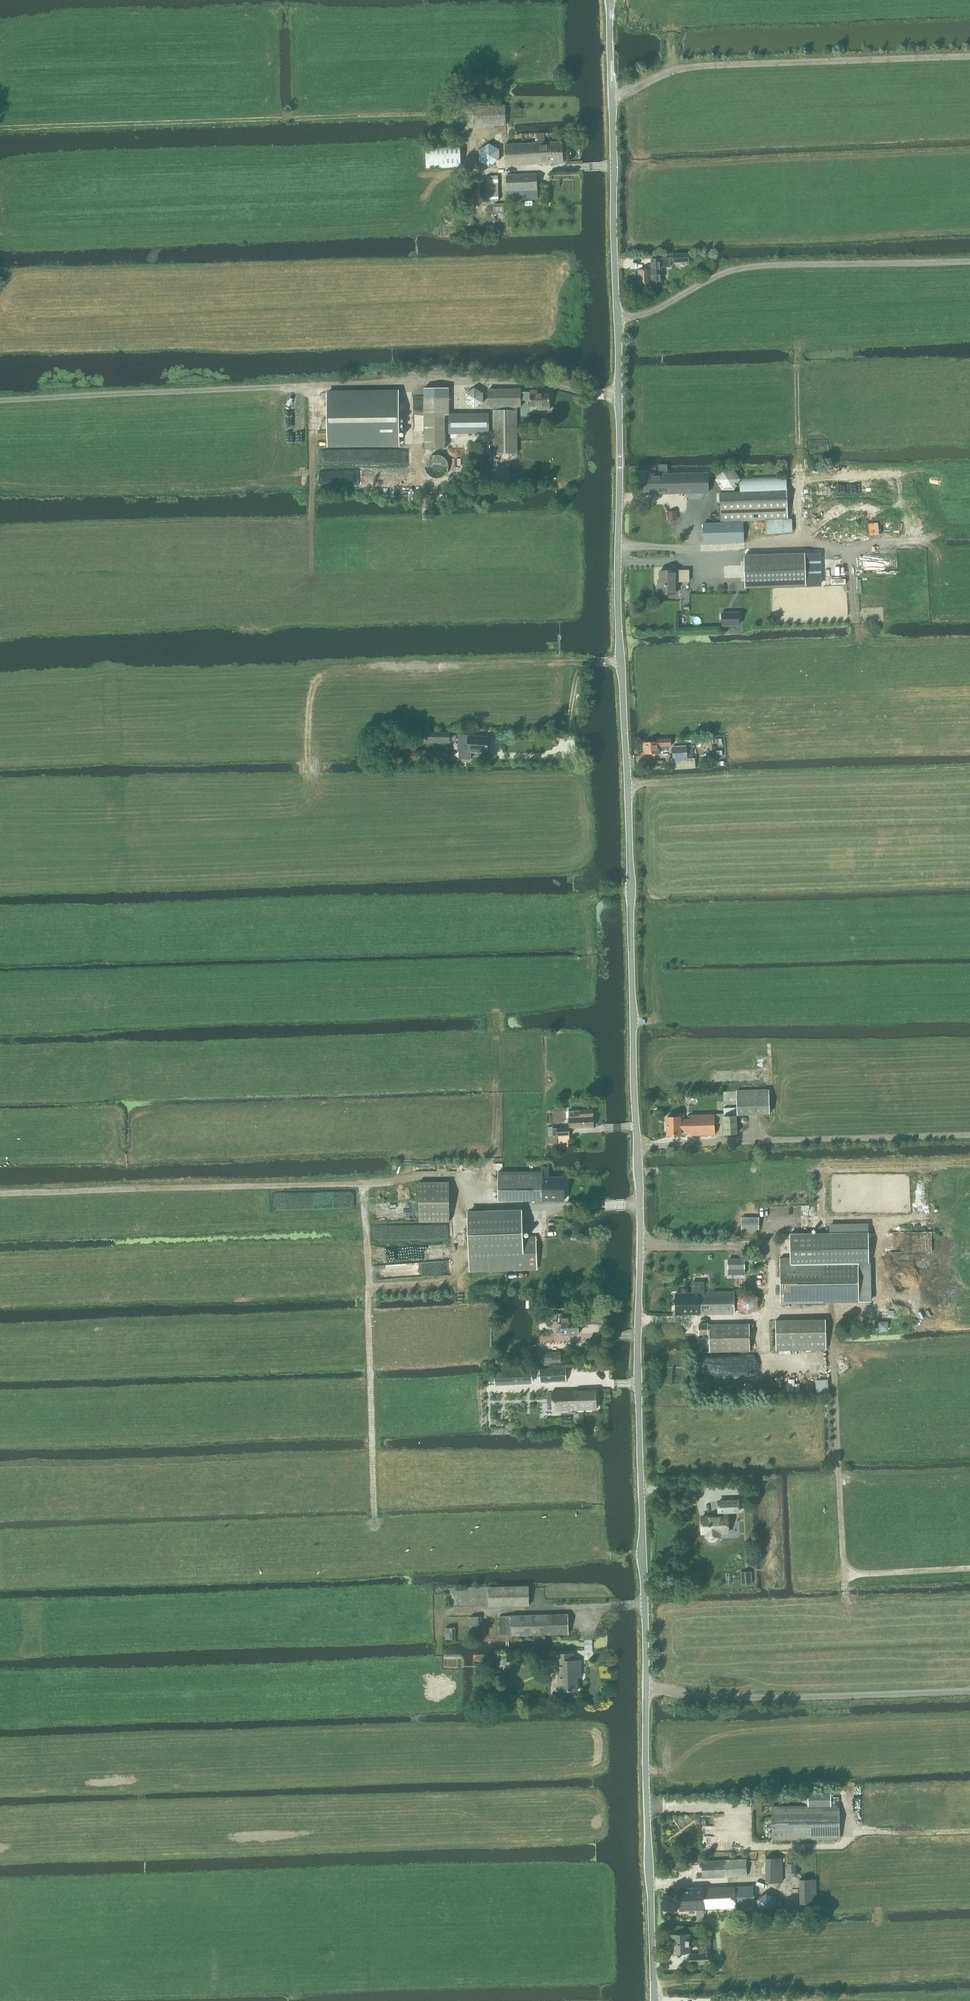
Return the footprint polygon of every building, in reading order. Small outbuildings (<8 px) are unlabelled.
[(505,105),(495,105),(495,99),(457,100),(457,112),(474,112),(474,127),(506,125),(505,105)] [(562,142),(545,143),(545,134),(537,135),(538,139),(536,139),(536,143),(505,145),(506,165),(563,163),(562,142)] [(500,161),(500,149),(489,144),(480,150),(480,162),(490,167),(500,161)] [(427,168),(461,167),(461,145),(426,146),(427,168)] [(508,201),(538,199),(537,174),(507,175),(508,201)] [(498,175),(487,176),(487,187),(487,193),(488,201),(499,201),(498,175)] [(690,262),(689,254),(673,254),(674,263),(690,262)] [(649,270),(639,270),(639,284),(662,283),(662,267),(670,267),(670,258),(651,259),(651,266),(649,266),(649,270)] [(449,415),(449,388),(425,389),(426,449),(446,448),(445,416),(449,416),(449,415)] [(484,403),(484,393),(475,388),(466,393),(466,404),(475,408),(484,403)] [(530,392),(521,393),(521,389),(489,389),(489,408),(493,407),(494,454),(518,454),(517,407),(522,407),(521,401),(530,401),(530,407),(538,407),(538,410),(550,410),(550,394),(537,394),(537,390),(530,390),(530,392)] [(328,445),(400,444),(399,392),(327,393),(328,445)] [(449,415),(449,416),(449,433),(480,433),(490,433),(489,415),(449,415)] [(435,479),(438,479),(442,478),(444,477),(446,475),(448,473),(449,470),(449,466),(448,462),(447,460),(445,458),(442,456),(439,455),(436,455),(434,455),(431,456),(428,459),(426,461),(425,464),(425,468),(426,472),(427,474),(429,476),(432,478),(435,479)] [(659,474),(642,474),(643,494),(708,493),(708,473),(668,474),(668,467),(668,466),(659,466),(659,467),(659,474)] [(722,469),(716,480),(722,490),(735,490),(740,481),(740,478),(734,469),(722,469)] [(768,476),(740,477),(740,478),(740,481),(740,491),(787,490),(786,475),(768,476)] [(740,491),(720,492),(721,522),(766,520),(788,519),(787,490),(740,491)] [(745,542),(744,523),(704,524),(705,543),(745,542)] [(805,553),(745,556),(746,587),(806,585),(822,585),(821,553),(805,553)] [(659,594),(676,594),(676,571),(660,571),(660,584),(658,584),(659,594)] [(739,625),(739,613),(722,613),(723,625),(739,625)] [(450,743),(450,732),(425,733),(425,742),(450,743)] [(459,736),(458,751),(460,751),(460,758),(471,759),(471,752),(488,753),(488,737),(469,736),(459,736)] [(657,742),(644,743),(645,754),(652,753),(652,756),(659,755),(659,753),(660,753),(659,747),(671,746),(671,739),(657,740),(657,742)] [(674,760),(688,759),(693,758),(692,745),(673,747),(674,760)] [(434,762),(435,751),(418,750),(418,761),(434,762)] [(737,1115),(770,1114),(769,1089),(736,1090),(737,1115)] [(737,1134),(737,1131),(736,1108),(724,1108),(725,1134),(737,1134)] [(570,1128),(594,1127),(593,1110),(569,1111),(570,1128)] [(690,1135),(715,1134),(715,1114),(690,1115),(690,1119),(681,1119),(681,1117),(667,1117),(668,1135),(681,1134),(681,1132),(690,1131),(690,1135)] [(558,1128),(553,1129),(553,1136),(558,1136),(570,1135),(569,1131),(569,1128),(558,1128)] [(564,1201),(564,1177),(549,1177),(549,1169),(549,1168),(541,1168),(541,1172),(499,1172),(499,1201),(544,1201),(564,1201)] [(420,1222),(450,1222),(449,1182),(419,1182),(420,1222)] [(522,1212),(468,1213),(469,1239),(470,1271),(537,1269),(536,1237),(524,1237),(523,1237),(522,1212)] [(759,1229),(759,1220),(742,1220),(742,1230),(759,1229)] [(781,1303),(859,1302),(859,1262),(869,1262),(869,1233),(791,1234),(791,1258),(780,1258),(781,1303)] [(745,1269),(745,1258),(728,1259),(728,1269),(745,1269)] [(700,1291),(700,1286),(700,1284),(692,1285),(692,1293),(676,1293),(676,1314),(734,1313),(734,1292),(702,1293),(702,1291),(700,1291)] [(758,1308),(758,1296),(748,1291),(738,1297),(738,1308),(748,1314),(758,1308)] [(562,1324),(557,1324),(557,1333),(563,1333),(563,1335),(579,1334),(578,1320),(578,1315),(570,1315),(562,1316),(562,1324)] [(776,1351),(826,1350),(826,1319),(776,1320),(776,1351)] [(700,1334),(708,1334),(708,1323),(700,1324),(700,1334)] [(710,1352),(750,1351),(750,1324),(709,1325),(710,1352)] [(537,1366),(561,1365),(561,1352),(537,1353),(537,1366)] [(566,1369),(540,1370),(541,1382),(566,1381),(566,1369)] [(532,1370),(508,1371),(508,1381),(532,1380),(532,1370)] [(553,1410),(597,1409),(596,1390),(552,1391),(553,1410)] [(726,1511),(739,1511),(739,1501),(719,1502),(719,1512),(720,1512),(721,1517),(716,1517),(716,1519),(711,1519),(711,1517),(702,1517),(702,1533),(707,1532),(707,1536),(708,1536),(709,1538),(710,1540),(711,1541),(713,1541),(715,1541),(717,1539),(718,1538),(718,1536),(719,1536),(719,1532),(728,1532),(728,1516),(727,1516),(726,1511)] [(742,1585),(753,1584),(752,1571),(741,1572),(742,1585)] [(490,1607),(530,1605),(529,1586),(489,1587),(490,1607)] [(501,1636),(568,1634),(568,1614),(500,1616),(501,1636)] [(471,1637),(481,1636),(481,1616),(471,1617),(471,1637)] [(456,1639),(456,1627),(446,1627),(445,1639),(456,1639)] [(577,1661),(574,1661),(574,1654),(554,1654),(554,1661),(559,1661),(559,1691),(578,1691),(577,1661)] [(808,1806),(772,1807),(773,1839),(840,1838),(839,1806),(832,1806),(832,1797),(831,1792),(808,1793),(808,1806)] [(766,1882),(783,1882),(782,1858),(766,1858),(766,1882)] [(703,1878),(747,1876),(747,1859),(702,1861),(703,1878)] [(796,1864),(788,1864),(788,1873),(789,1873),(795,1873),(796,1873),(796,1864)] [(801,1903),(817,1903),(816,1879),(800,1879),(801,1903)] [(706,1908),(754,1906),(753,1886),(703,1888),(703,1887),(679,1888),(681,1910),(697,1910),(697,1919),(705,1919),(704,1913),(707,1913),(706,1908)] [(777,1908),(776,1898),(766,1893),(758,1899),(758,1909),(768,1914),(777,1908)] [(672,1953),(690,1952),(690,1934),(672,1935),(672,1953)] [(691,1964),(709,1963),(708,1953),(690,1954),(691,1964)]
